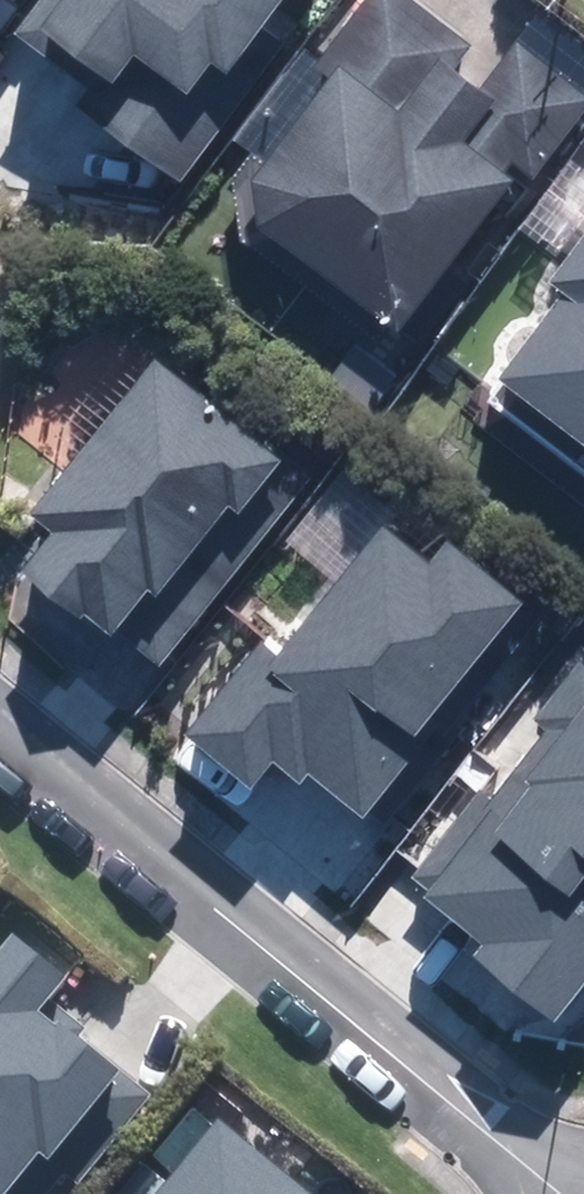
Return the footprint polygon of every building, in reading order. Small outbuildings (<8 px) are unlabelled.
[(180,181),(283,40),(264,26),(283,0),(39,0),(15,34),(92,90),(79,107),(180,181)] [(540,1),(496,55),(429,0),(371,0),(317,66),(335,82),(250,186),(252,231),(408,359),(476,276),(451,256),(529,162),(546,176),(583,130),(583,37),(540,1)] [(583,453),(583,242),(561,272),(577,285),(498,386),(583,453)] [(70,503),(30,552),(53,571),(26,604),(108,671),(135,637),(175,669),(340,466),(173,331),(49,485),(70,503)] [(308,774),(363,819),(427,741),(417,733),(523,604),(444,540),(428,559),(386,525),(277,658),(259,644),(185,734),(251,787),(271,763),(299,786),(308,774)] [(554,1021),(583,984),(583,663),(581,661),(535,719),(546,728),(490,798),(480,791),(411,877),(429,891),(424,897),(483,943),(472,957),(554,1021)] [(62,1173),(77,1185),(149,1096),(76,1037),(85,1025),(50,998),(74,969),(17,923),(0,945),(0,1193),(45,1193),(62,1173)] [(217,1118),(155,1193),(312,1193),(217,1118)]
